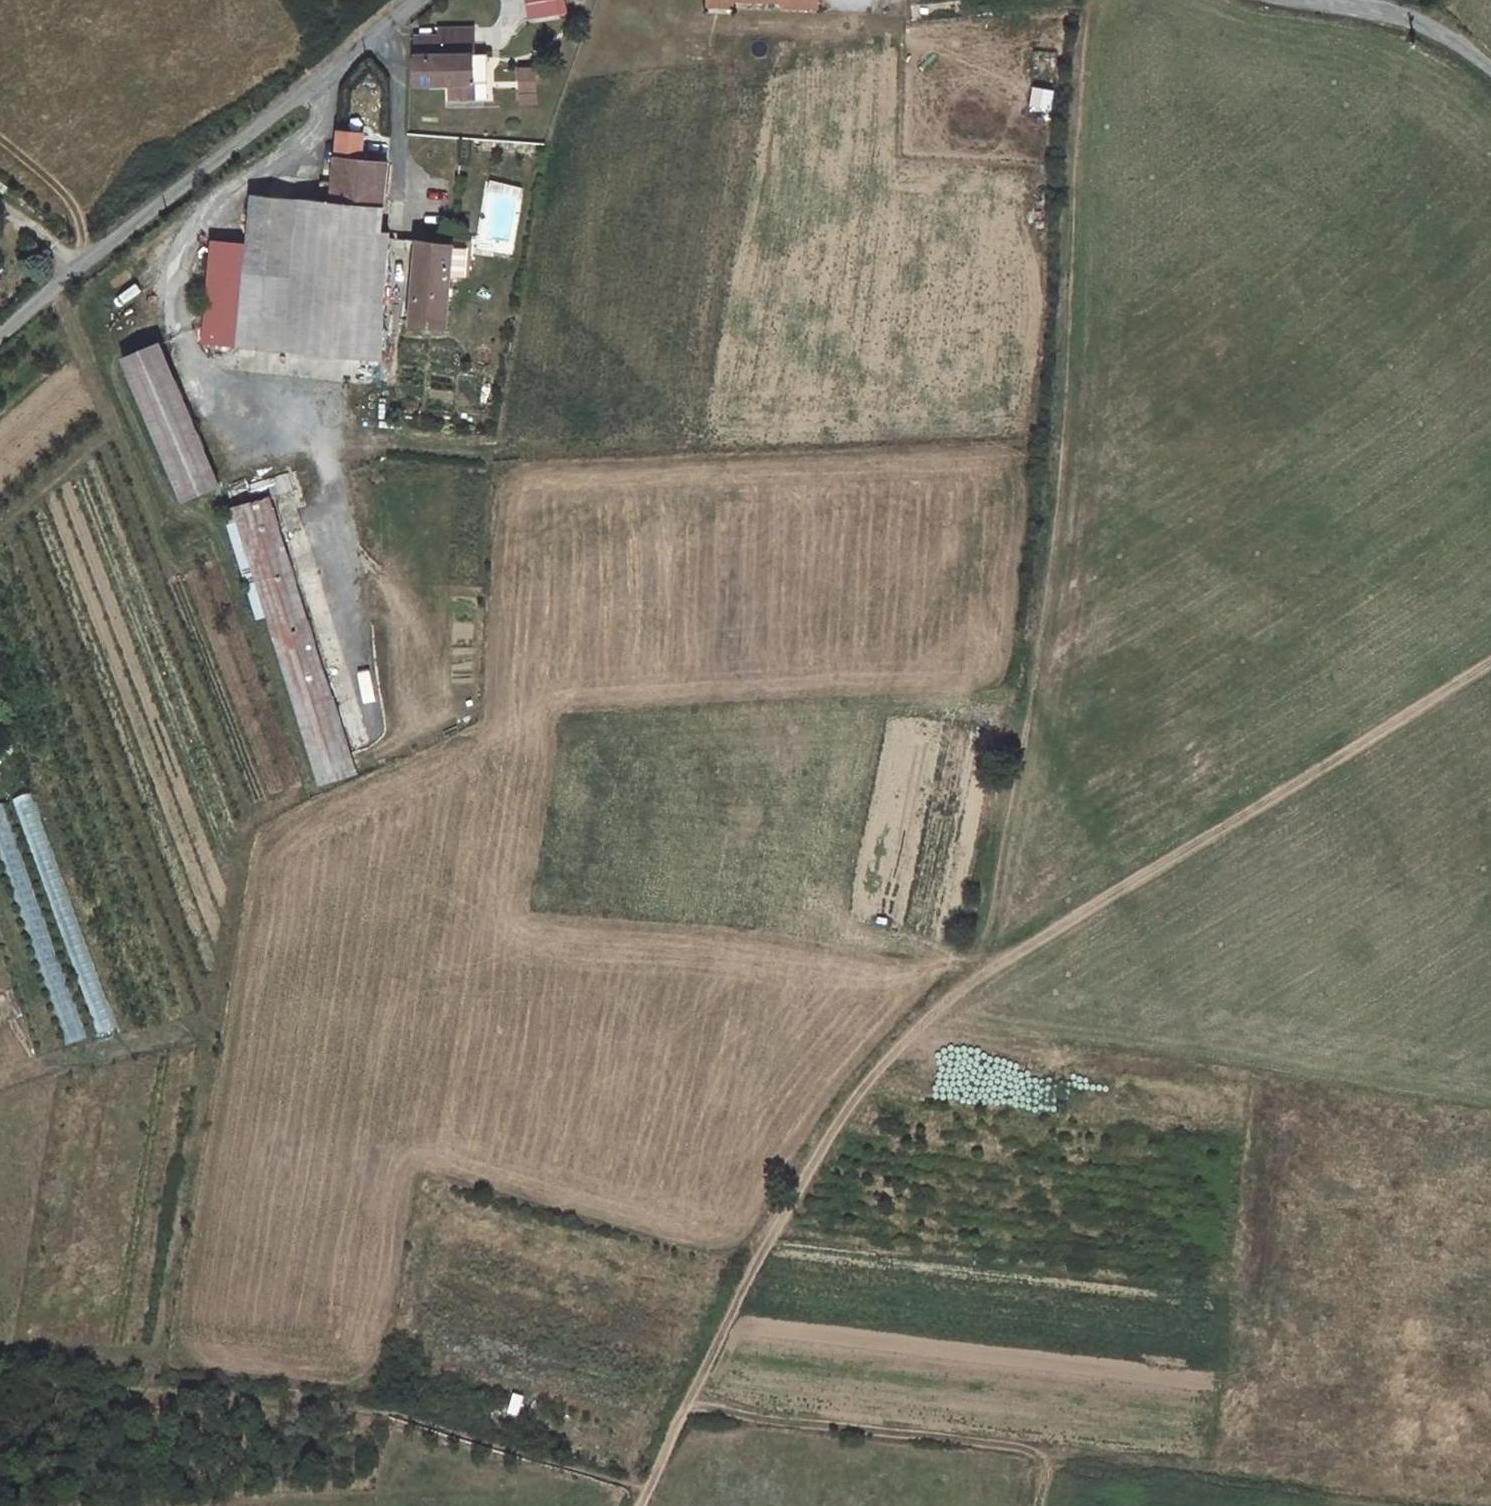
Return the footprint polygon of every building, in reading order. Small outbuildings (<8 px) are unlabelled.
[(565,0),(533,0),(540,18),(567,5),(565,0)] [(823,0),(714,0),(714,1),(738,2),(789,5),(788,10),(823,12),(823,0)] [(738,10),(738,2),(714,1),(714,8),(738,10)] [(449,47),(428,46),(429,93),(461,95),(460,109),(482,110),(483,97),(495,97),(495,66),(480,65),(481,36),(450,34),(449,47)] [(516,66),(516,104),(537,104),(537,66),(516,66)] [(325,209),(309,209),(260,208),(257,259),(225,258),(215,355),(385,368),(389,331),(391,321),(393,284),(395,241),(398,169),(340,166),(340,182),(327,181),(325,209)] [(393,284),(420,287),(424,243),(409,242),(395,241),(393,284)] [(450,338),(457,277),(473,279),(478,243),(461,241),(460,247),(442,245),(424,243),(420,287),(414,334),(450,338)] [(172,357),(135,366),(172,511),(209,502),(172,357)] [(360,764),(257,511),(222,527),(325,779),(360,764)]
